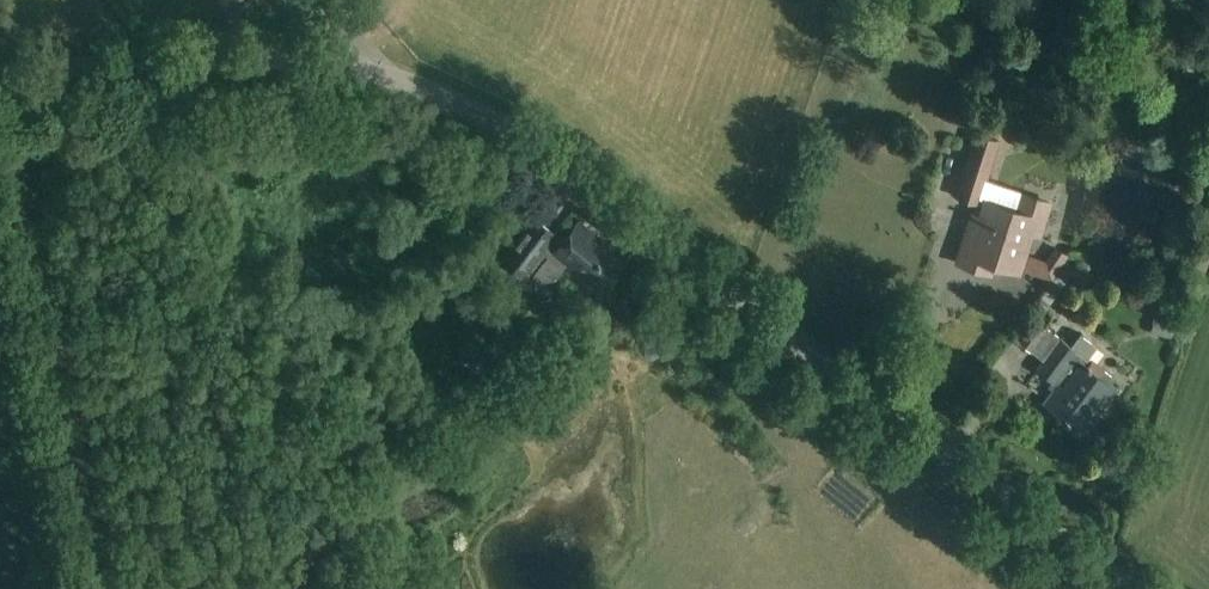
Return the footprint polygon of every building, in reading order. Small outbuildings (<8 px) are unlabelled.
[(240,0),(221,0),(230,9),(240,0)] [(981,204),(1000,143),(974,135),(955,196),(981,204)] [(973,215),(966,239),(973,241),(968,255),(1021,272),(1033,234),(1039,236),(1051,198),(1017,187),(1010,208),(986,200),(980,217),(973,215)] [(530,269),(544,280),(556,279),(566,266),(603,294),(629,259),(579,220),(563,240),(556,234),(557,233),(534,216),(501,259),(524,277),(530,269)] [(467,260),(489,252),(484,240),(463,248),(467,260)] [(1057,287),(1063,257),(1030,251),(1024,281),(1057,287)] [(1049,319),(1058,294),(1045,289),(1036,314),(1049,319)] [(1086,366),(1086,365),(1083,363),(1096,345),(1080,334),(1071,346),(1062,340),(1047,328),(1049,326),(1037,317),(1019,341),(1040,358),(1038,361),(1043,365),(1040,370),(1060,384),(1047,402),(1085,429),(1116,386),(1110,382),(1115,376),(1103,368),(1098,375),(1086,366)] [(1151,344),(1170,345),(1171,330),(1152,329),(1151,344)]
